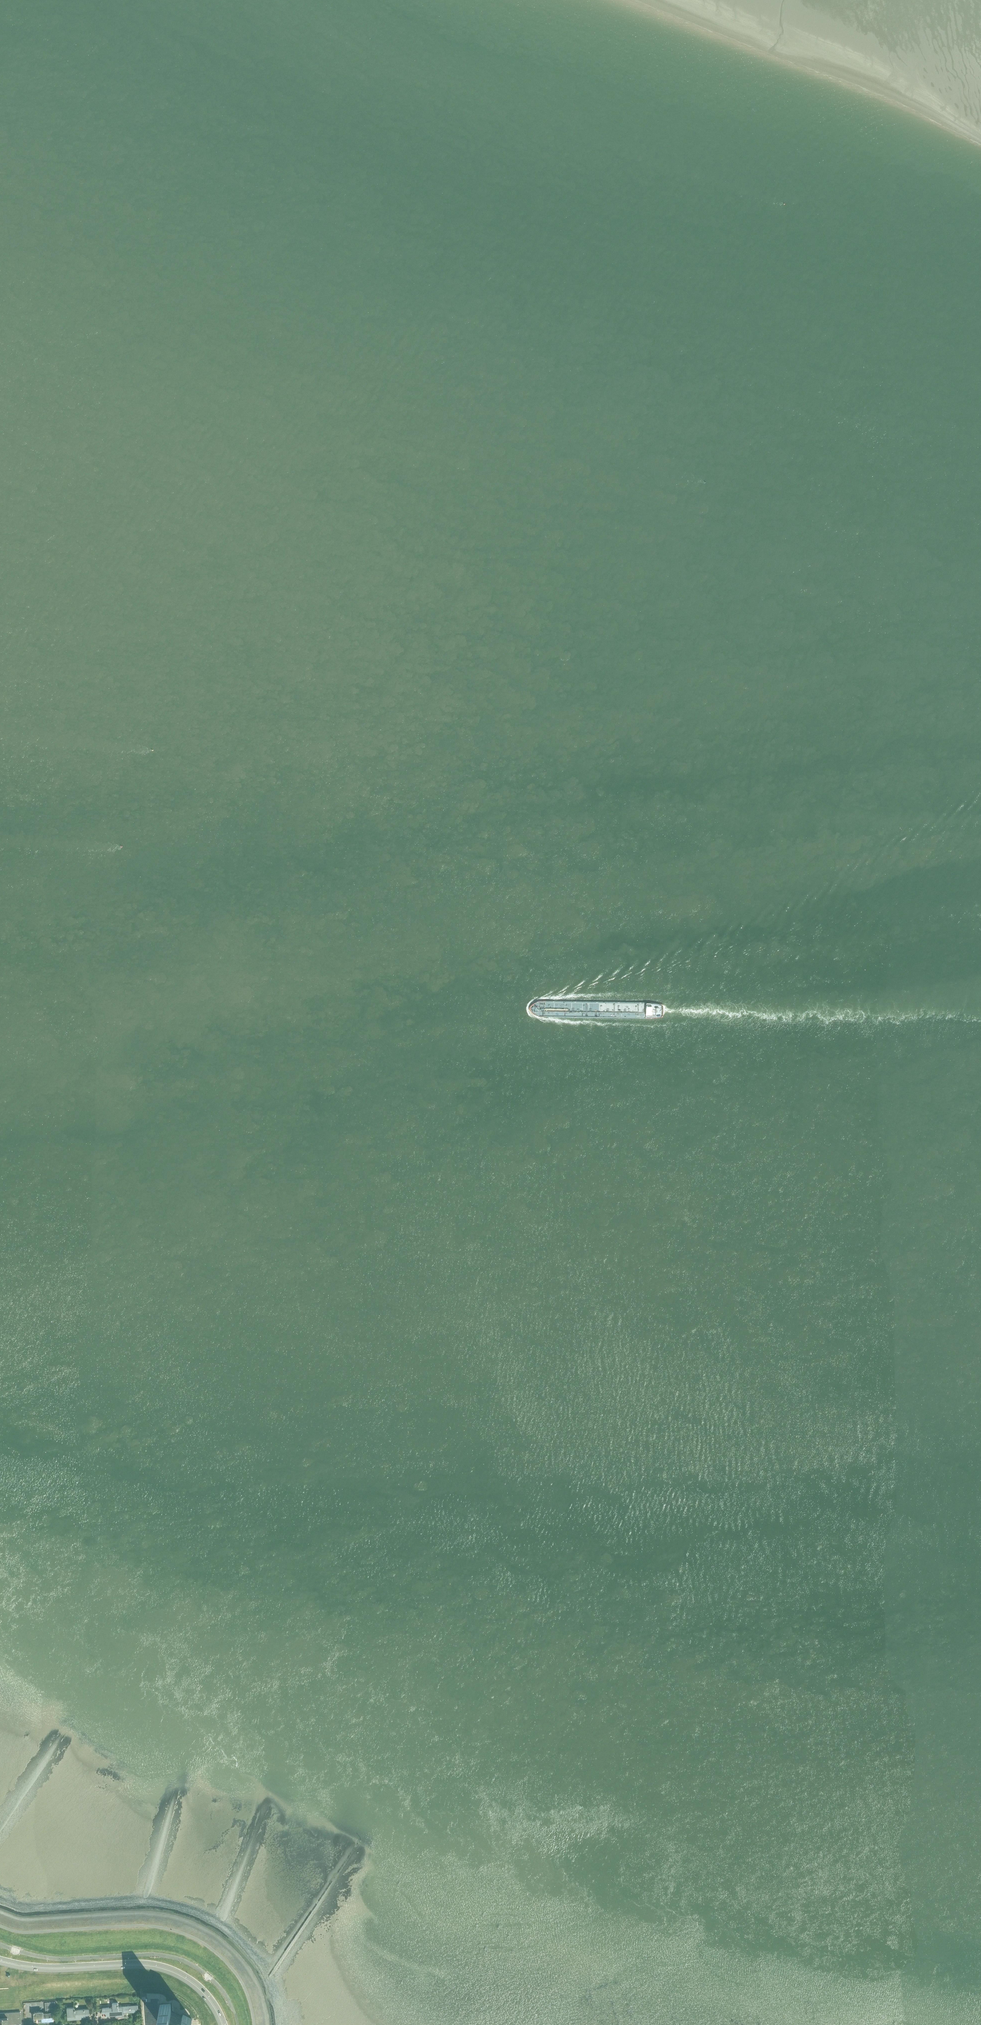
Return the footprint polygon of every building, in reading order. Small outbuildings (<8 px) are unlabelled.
[(140,1991),(142,2024),(200,2024),(199,2022),(197,2017),(195,2013),(192,2009),(188,2005),(184,2002),(180,1999),(176,1996),(171,1994),(167,1992),(162,1991),(157,1990),(153,1990),(149,1990),(145,1990),(140,1990),(140,1991)] [(56,2019),(54,2001),(44,2002),(45,2013),(42,2013),(42,2011),(34,2012),(34,2011),(33,2011),(33,2016),(33,2017),(33,2021),(42,2020),(42,2023),(47,2022),(47,2020),(56,2019)] [(138,2011),(138,2009),(138,2005),(118,2007),(118,2003),(112,2003),(113,2007),(103,2007),(103,2009),(102,2010),(102,2015),(103,2015),(116,2014),(118,2018),(123,2017),(125,2017),(124,2012),(138,2011)] [(67,2008),(67,2009),(68,2018),(81,2017),(81,2015),(83,2015),(83,2016),(89,2016),(89,2009),(75,2010),(75,2009),(74,2007),(67,2008)] [(2,2024),(5,2024),(21,2023),(21,2011),(0,2013),(0,2024),(2,2024)]
